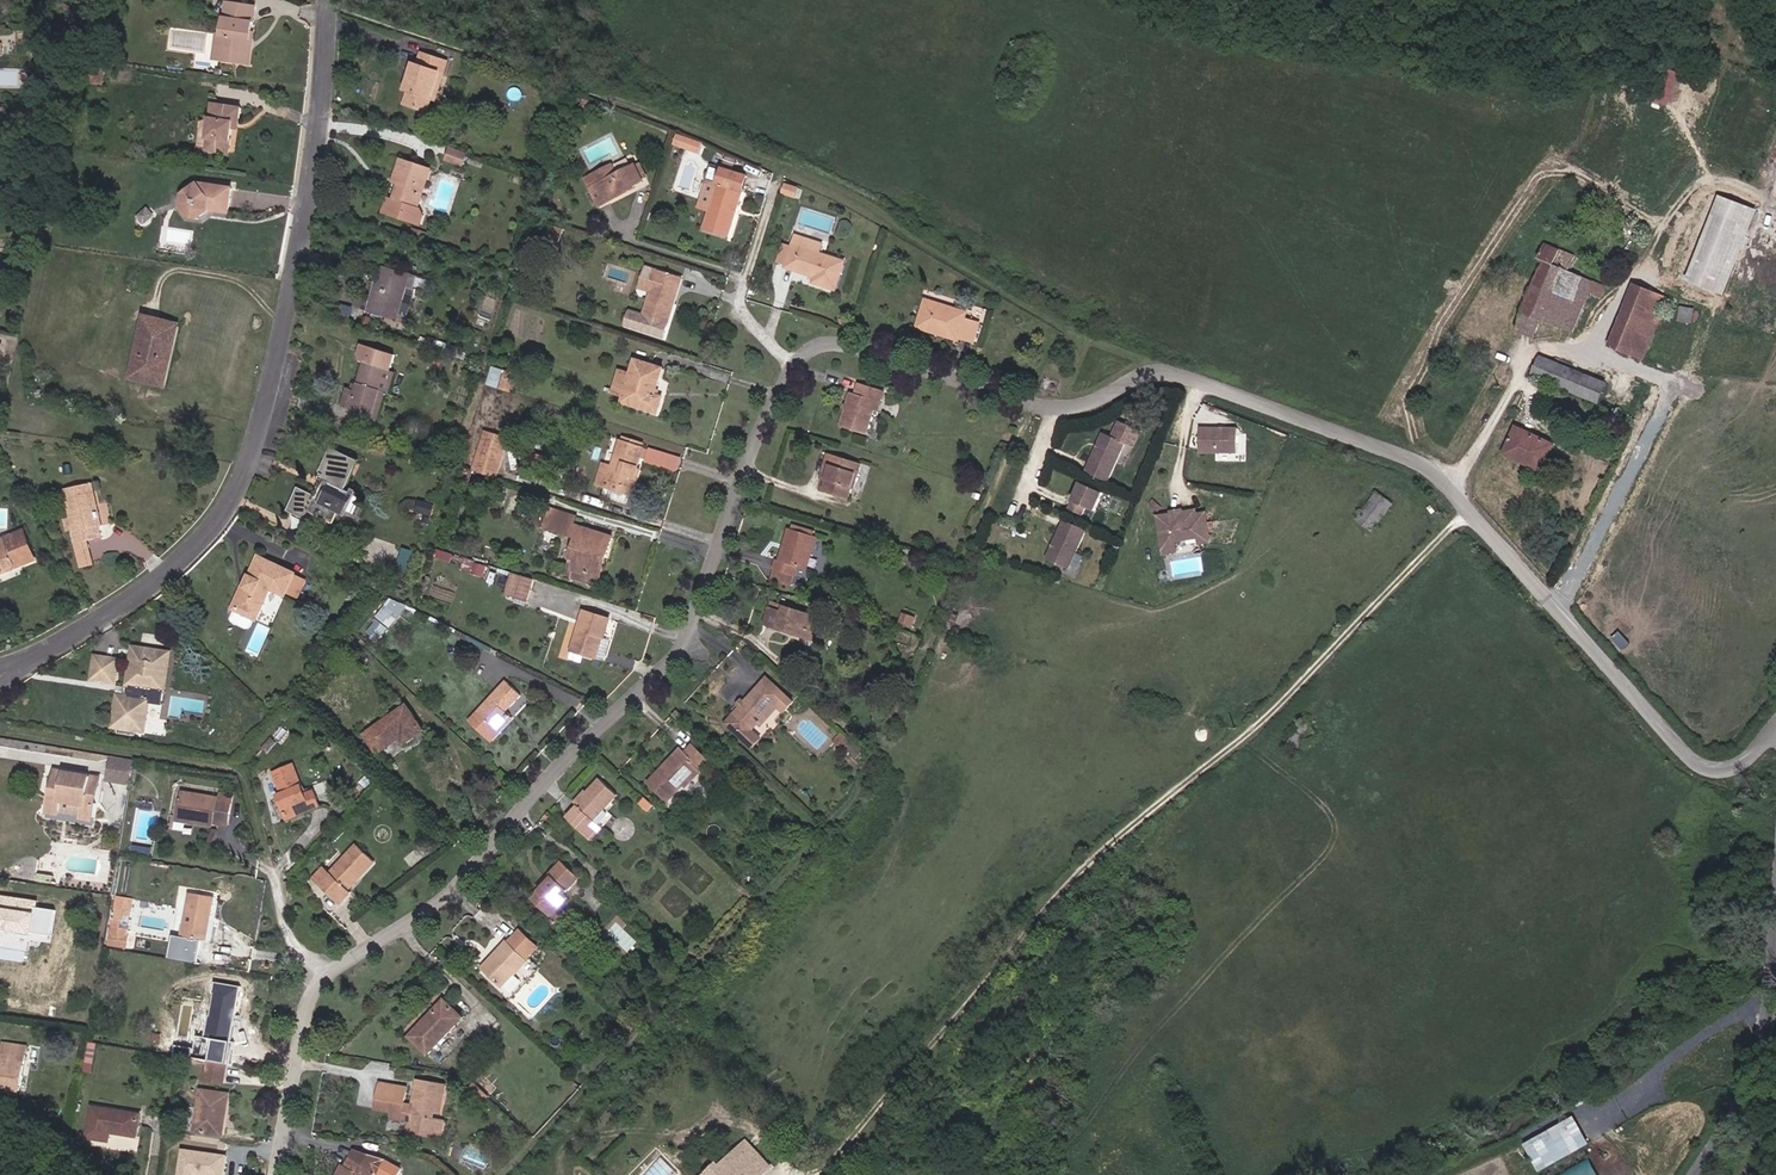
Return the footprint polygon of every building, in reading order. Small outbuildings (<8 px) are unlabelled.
[(251,41),(254,22),(256,7),(227,3),(222,35),(218,60),(248,64),(250,50),(246,49),(248,40),(251,41)] [(218,60),(222,35),(217,34),(213,59),(218,60)] [(444,75),(448,62),(422,53),(418,65),(414,64),(410,77),(413,79),(408,92),(404,105),(427,113),(431,100),(440,74),(444,75)] [(103,84),(105,67),(94,65),(91,82),(103,84)] [(435,101),(444,75),(440,74),(431,100),(435,101)] [(1667,104),(1674,84),(1655,77),(1648,98),(1667,104)] [(589,113),(593,103),(584,100),(580,110),(589,113)] [(233,129),(234,122),(240,123),(241,108),(212,104),(210,119),(209,128),(201,127),(197,152),(206,153),(206,151),(230,154),(233,129)] [(209,128),(210,119),(201,122),(201,127),(209,128)] [(690,151),(693,140),(681,136),(677,146),(690,151)] [(699,154),(703,144),(693,140),(690,151),(699,154)] [(463,166),(467,154),(450,148),(446,160),(463,166)] [(46,149),(44,160),(46,160),(45,162),(52,163),(54,150),(46,149)] [(418,210),(424,193),(417,191),(425,167),(401,159),(393,181),(399,183),(393,202),(387,200),(382,213),(420,226),(423,217),(420,211),(418,210)] [(44,168),(35,167),(34,177),(52,179),(54,163),(52,163),(45,162),(44,168)] [(624,189),(643,180),(636,165),(617,174),(612,165),(585,179),(600,207),(626,194),(624,189)] [(424,193),(432,169),(425,167),(417,191),(424,193)] [(729,238),(749,176),(723,168),(717,184),(708,181),(699,209),(709,212),(704,229),(729,238)] [(771,184),(774,173),(762,168),(761,173),(758,181),(763,183),(768,184),(771,184)] [(626,194),(636,189),(634,186),(644,181),(643,180),(624,189),(626,194)] [(228,213),(232,188),(198,183),(182,195),(180,207),(186,215),(201,217),(208,212),(208,210),(228,213)] [(795,198),(798,188),(785,184),(783,193),(795,198)] [(1717,292),(1749,208),(1720,196),(1687,280),(1717,292)] [(558,243),(562,230),(552,227),(548,240),(558,243)] [(836,290),(846,262),(820,253),(823,244),(796,236),(792,248),(787,264),(785,268),(815,277),(813,283),(836,290)] [(1589,294),(1594,281),(1570,271),(1576,257),(1544,244),(1538,259),(1544,261),(1532,285),(1522,314),(1539,321),(1573,333),(1589,294)] [(787,264),(792,248),(783,245),(778,262),(787,264)] [(426,294),(430,280),(386,266),(380,285),(387,287),(385,294),(379,292),(372,314),(397,322),(395,328),(410,332),(414,320),(399,316),(408,288),(426,294)] [(651,292),(658,271),(647,268),(641,288),(651,292)] [(664,338),(675,304),(671,304),(679,278),(658,271),(651,292),(643,315),(630,311),(625,326),(664,338)] [(675,304),(683,279),(679,278),(671,304),(675,304)] [(1601,299),(1607,286),(1594,281),(1589,294),(1601,299)] [(385,294),(387,287),(380,285),(376,284),(367,312),(372,314),(379,292),(385,294)] [(1644,359),(1668,299),(1634,286),(1611,346),(1644,359)] [(975,343),(981,324),(966,319),(967,315),(954,312),(955,309),(926,300),(917,328),(939,335),(940,332),(960,338),(975,343)] [(1692,323),(1694,309),(1681,308),(1679,321),(1692,323)] [(1533,337),(1539,321),(1522,314),(1516,331),(1533,337)] [(163,385),(177,326),(146,318),(131,378),(163,385)] [(960,338),(940,332),(939,335),(959,341),(960,338)] [(390,371),(395,354),(362,344),(359,355),(362,361),(365,363),(358,386),(356,391),(351,389),(348,388),(342,406),(372,416),(387,370),(390,371)] [(1599,403),(1607,384),(1539,357),(1532,376),(1599,403)] [(655,395),(664,369),(636,360),(631,374),(620,370),(612,393),(624,397),(622,403),(658,414),(663,397),(655,395)] [(510,373),(493,367),(491,373),(508,378),(510,373)] [(389,394),(396,372),(390,371),(387,370),(372,416),(371,418),(377,420),(386,393),(389,394)] [(512,392),(516,381),(508,378),(491,373),(487,384),(512,392)] [(874,410),(876,401),(881,403),(885,391),(860,383),(857,394),(852,393),(841,427),(866,435),(874,410)] [(1136,428),(1120,421),(1113,437),(1104,433),(1086,472),(1109,482),(1126,444),(1129,445),(1136,428)] [(1542,472),(1554,445),(1516,427),(1504,454),(1542,472)] [(1134,448),(1142,431),(1136,428),(1129,445),(1134,448)] [(1238,454),(1239,429),(1200,429),(1199,453),(1238,454)] [(496,478),(508,439),(485,432),(473,470),(475,471),(494,477),(496,478)] [(643,445),(624,439),(623,441),(643,448),(643,445)] [(630,495),(645,448),(643,448),(623,441),(621,441),(613,467),(603,464),(597,485),(606,488),(603,497),(627,504),(630,495)] [(680,471),(685,456),(651,446),(646,461),(680,471)] [(339,500),(357,462),(334,451),(321,477),(326,479),(317,499),(300,491),(291,510),(309,519),(313,510),(333,520),(338,510),(345,513),(349,504),(339,500)] [(828,465),(832,455),(829,454),(821,479),(826,480),(826,481),(831,465),(828,465)] [(852,489),(857,473),(859,474),(862,464),(832,455),(828,465),(831,465),(826,481),(826,480),(823,491),(849,499),(852,489)] [(491,488),(494,477),(475,471),(472,482),(491,488)] [(1095,512),(1104,493),(1081,482),(1069,510),(1082,516),(1086,508),(1095,512)] [(101,526),(92,485),(65,490),(72,519),(74,530),(74,531),(73,531),(75,544),(88,541),(102,538),(100,527),(101,526)] [(1372,531),(1392,504),(1382,494),(1377,492),(1357,520),(1372,531)] [(608,556),(614,537),(574,525),(577,517),(551,508),(545,528),(576,537),(569,559),(571,559),(575,560),(572,570),(593,577),(594,577),(601,554),(608,556)] [(1211,542),(1206,513),(1197,515),(1196,511),(1183,513),(1182,516),(1173,517),(1171,515),(1158,517),(1164,554),(1177,552),(1175,542),(1199,538),(1200,544),(1211,542)] [(74,530),(72,519),(66,521),(68,531),(74,530)] [(1069,570),(1087,530),(1064,520),(1047,559),(1069,570)] [(816,532),(793,525),(792,529),(814,536),(816,532)] [(807,570),(817,537),(814,536),(792,529),(789,528),(780,560),(776,559),(773,570),(795,576),(798,567),(807,570)] [(27,535),(25,529),(0,539),(0,546),(27,535)] [(27,535),(0,546),(0,571),(36,557),(27,535)] [(92,558),(88,541),(75,544),(80,561),(92,558)] [(409,579),(417,552),(404,548),(394,574),(409,579)] [(1080,569),(1085,555),(1079,553),(1074,567),(1080,569)] [(601,579),(608,556),(601,554),(594,577),(601,579)] [(37,560),(36,557),(0,571),(0,575),(37,560)] [(296,576),(297,574),(260,557),(245,587),(243,586),(233,609),(235,610),(232,619),(234,622),(247,628),(251,628),(255,619),(257,620),(271,589),(286,596),(288,593),(296,576)] [(93,564),(92,558),(80,561),(81,567),(93,564)] [(476,562),(476,561),(465,558),(461,570),(472,573),(476,562)] [(593,577),(572,570),(575,560),(571,559),(566,576),(591,584),(593,577)] [(483,577),(487,566),(476,562),(472,573),(483,577)] [(793,586),(795,576),(773,570),(771,579),(793,586)] [(527,602),(533,579),(513,573),(507,596),(527,602)] [(298,598),(306,581),(296,576),(288,593),(298,598)] [(809,636),(815,616),(773,603),(766,625),(789,633),(790,630),(809,636)] [(395,619),(399,615),(386,605),(377,617),(391,628),(397,620),(395,619)] [(603,639),(610,618),(584,610),(571,651),(597,659),(603,639)] [(912,627),(915,618),(903,614),(900,622),(912,627)] [(817,641),(823,619),(815,616),(809,636),(790,630),(789,633),(817,641)] [(912,646),(914,640),(912,639),(912,636),(901,634),(899,642),(912,646)] [(605,662),(611,642),(603,639),(597,659),(605,662)] [(164,689),(170,653),(134,648),(128,683),(130,683),(129,688),(127,697),(119,696),(114,726),(118,727),(136,730),(144,731),(148,703),(151,687),(164,689)] [(115,675),(117,661),(96,657),(94,671),(108,674),(107,680),(110,681),(111,674),(115,675)] [(107,680),(108,674),(94,671),(93,678),(107,680)] [(114,686),(114,681),(110,681),(107,680),(93,678),(92,682),(86,681),(86,687),(119,692),(119,696),(127,697),(129,688),(114,686)] [(758,723),(778,702),(781,705),(787,710),(794,702),(767,678),(745,702),(740,707),(726,724),(752,748),(761,738),(752,730),(758,723)] [(507,712),(522,696),(507,681),(479,711),(494,725),(507,712)] [(162,705),(164,689),(151,687),(148,703),(162,705)] [(762,726),(781,705),(778,702),(758,723),(762,726)] [(425,731),(407,706),(365,735),(379,754),(401,738),(405,744),(425,731)] [(492,741),(513,718),(507,712),(494,725),(479,711),(470,720),(492,741)] [(678,720),(682,715),(678,711),(673,715),(678,720)] [(1300,755),(1319,734),(1306,722),(1287,744),(1300,755)] [(135,737),(136,730),(118,727),(117,734),(135,737)] [(843,749),(850,742),(842,734),(835,741),(843,749)] [(669,801),(708,759),(694,746),(686,753),(682,749),(649,783),(669,801)] [(134,769),(135,760),(112,756),(108,781),(131,785),(131,784),(134,769)] [(321,806),(314,791),(306,794),(294,765),(273,773),(279,787),(283,785),(286,792),(282,794),(278,796),(285,813),(310,803),(312,810),(321,806)] [(98,804),(94,803),(98,778),(58,771),(55,788),(51,787),(47,810),(96,818),(98,804)] [(591,825),(618,796),(600,779),(588,793),(576,805),(578,807),(568,817),(592,840),(599,833),(591,825)] [(576,805),(588,793),(585,790),(574,803),(576,805)] [(229,826),(233,800),(219,798),(181,792),(177,816),(195,819),(194,823),(214,826),(215,824),(229,826)] [(655,806),(646,797),(640,803),(649,811),(655,806)] [(288,820),(312,810),(310,803),(285,813),(288,820)] [(362,877),(376,862),(357,845),(331,873),(320,885),(342,905),(353,893),(350,890),(348,889),(360,876),(362,877)] [(565,895),(581,878),(564,861),(551,875),(553,877),(547,885),(533,899),(534,900),(550,916),(551,917),(569,898),(565,895)] [(53,870),(54,865),(45,864),(42,878),(57,880),(59,871),(53,870)] [(320,885),(331,873),(325,867),(314,879),(320,885)] [(547,885),(553,877),(551,875),(544,882),(547,885)] [(350,890),(362,877),(360,876),(348,889),(350,890)] [(205,940),(208,919),(211,919),(214,897),(189,893),(182,937),(184,937),(182,949),(203,952),(205,940)] [(550,916),(534,900),(529,905),(546,921),(550,916)] [(27,914),(8,911),(0,909),(0,952),(7,954),(8,949),(20,951),(27,914)] [(132,926),(134,915),(125,914),(124,926),(132,926)] [(210,941),(213,920),(211,919),(208,919),(205,940),(210,941)] [(527,960),(540,947),(521,930),(508,943),(507,941),(482,968),(504,988),(529,962),(527,960)] [(127,948),(130,934),(113,931),(110,945),(127,948)] [(231,1052),(240,998),(214,993),(210,1016),(209,1015),(206,1036),(204,1036),(202,1047),(231,1052)] [(433,1018),(448,1002),(445,1000),(430,1015),(433,1018)] [(429,1055),(464,1017),(448,1002),(433,1018),(430,1015),(410,1037),(429,1055)] [(58,1017),(59,1007),(49,1005),(47,1016),(58,1017)] [(634,1029),(624,1020),(618,1027),(627,1036),(634,1029)] [(95,1074),(99,1044),(91,1043),(86,1072),(95,1074)] [(27,1047),(3,1044),(2,1054),(0,1066),(0,1088),(21,1091),(27,1047)] [(225,1083),(228,1064),(209,1061),(206,1081),(225,1083)] [(446,1086),(418,1081),(414,1106),(405,1105),(407,1088),(381,1084),(379,1094),(396,1097),(393,1112),(392,1118),(411,1122),(409,1132),(437,1136),(440,1119),(434,1118),(434,1113),(441,1114),(446,1086)] [(483,1104),(489,1097),(474,1083),(468,1090),(483,1104)] [(222,1136),(228,1094),(202,1091),(196,1132),(222,1136)] [(393,1112),(396,1097),(379,1094),(376,1109),(393,1112)] [(138,1137),(141,1115),(93,1107),(88,1138),(110,1141),(112,1133),(113,1126),(122,1128),(121,1134),(138,1137)] [(1539,1172),(1590,1144),(1574,1117),(1524,1145),(1539,1172)] [(442,1137),(445,1120),(440,1119),(437,1136),(442,1137)] [(772,1167),(758,1153),(759,1152),(748,1141),(722,1167),(719,1164),(708,1174),(764,1174),(772,1167)] [(230,1152),(182,1147),(180,1174),(228,1174),(230,1152)] [(385,1160),(358,1152),(354,1161),(350,1159),(346,1167),(342,1166),(338,1174),(373,1174),(374,1173),(377,1174),(385,1160)] [(1589,1157),(1557,1174),(1599,1174),(1589,1157)]
